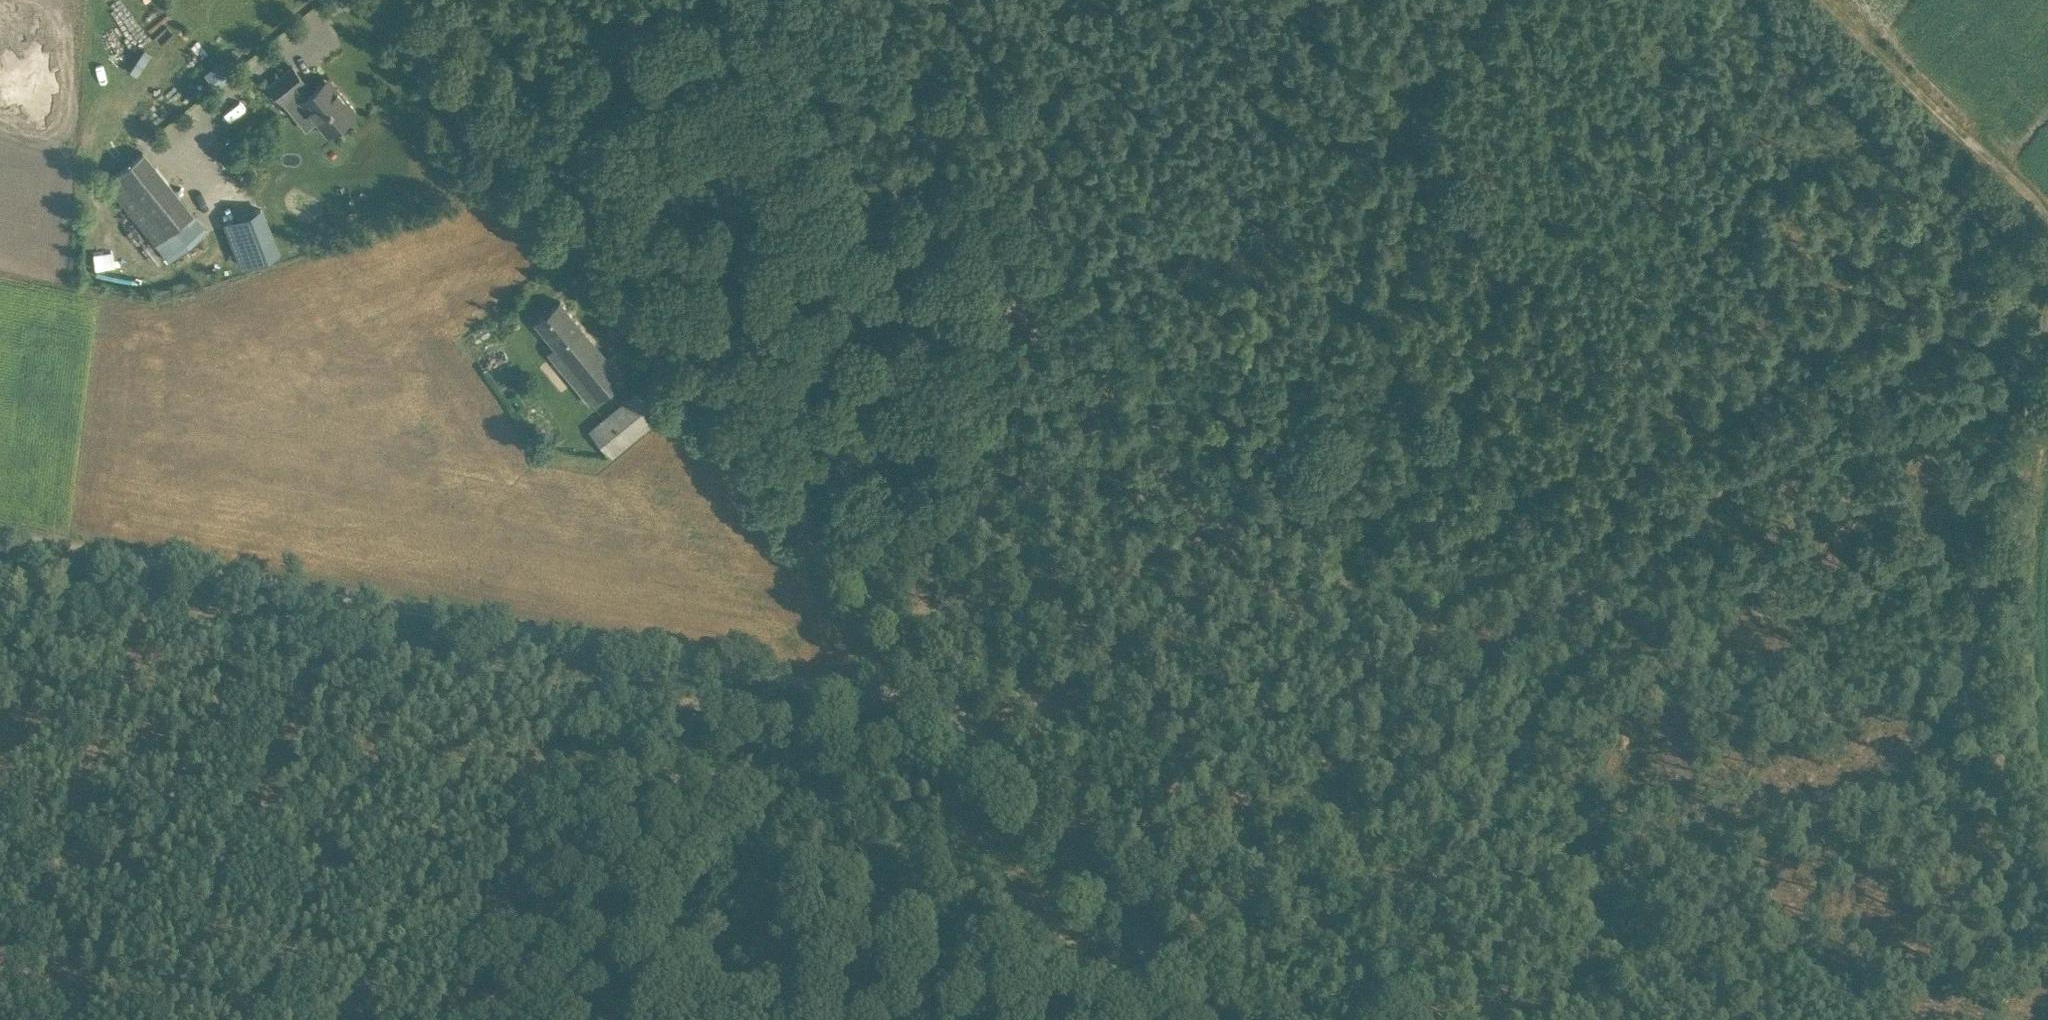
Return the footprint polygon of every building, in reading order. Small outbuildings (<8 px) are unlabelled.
[(222,59),(204,73),(213,84),(230,70),(222,59)] [(300,100),(328,134),(357,110),(338,87),(332,91),(324,81),(311,91),(304,83),(306,81),(293,64),(277,77),(269,84),(283,101),(295,91),(301,99),(300,100)] [(106,183),(170,257),(207,225),(146,152),(106,183)] [(214,228),(230,270),(280,251),(264,209),(240,219),(236,210),(225,214),(228,223),(214,228)] [(542,330),(529,341),(585,408),(608,389),(623,376),(560,300),(545,313),(535,321),(542,330)] [(590,431),(610,456),(660,415),(639,390),(624,402),(590,431)]
